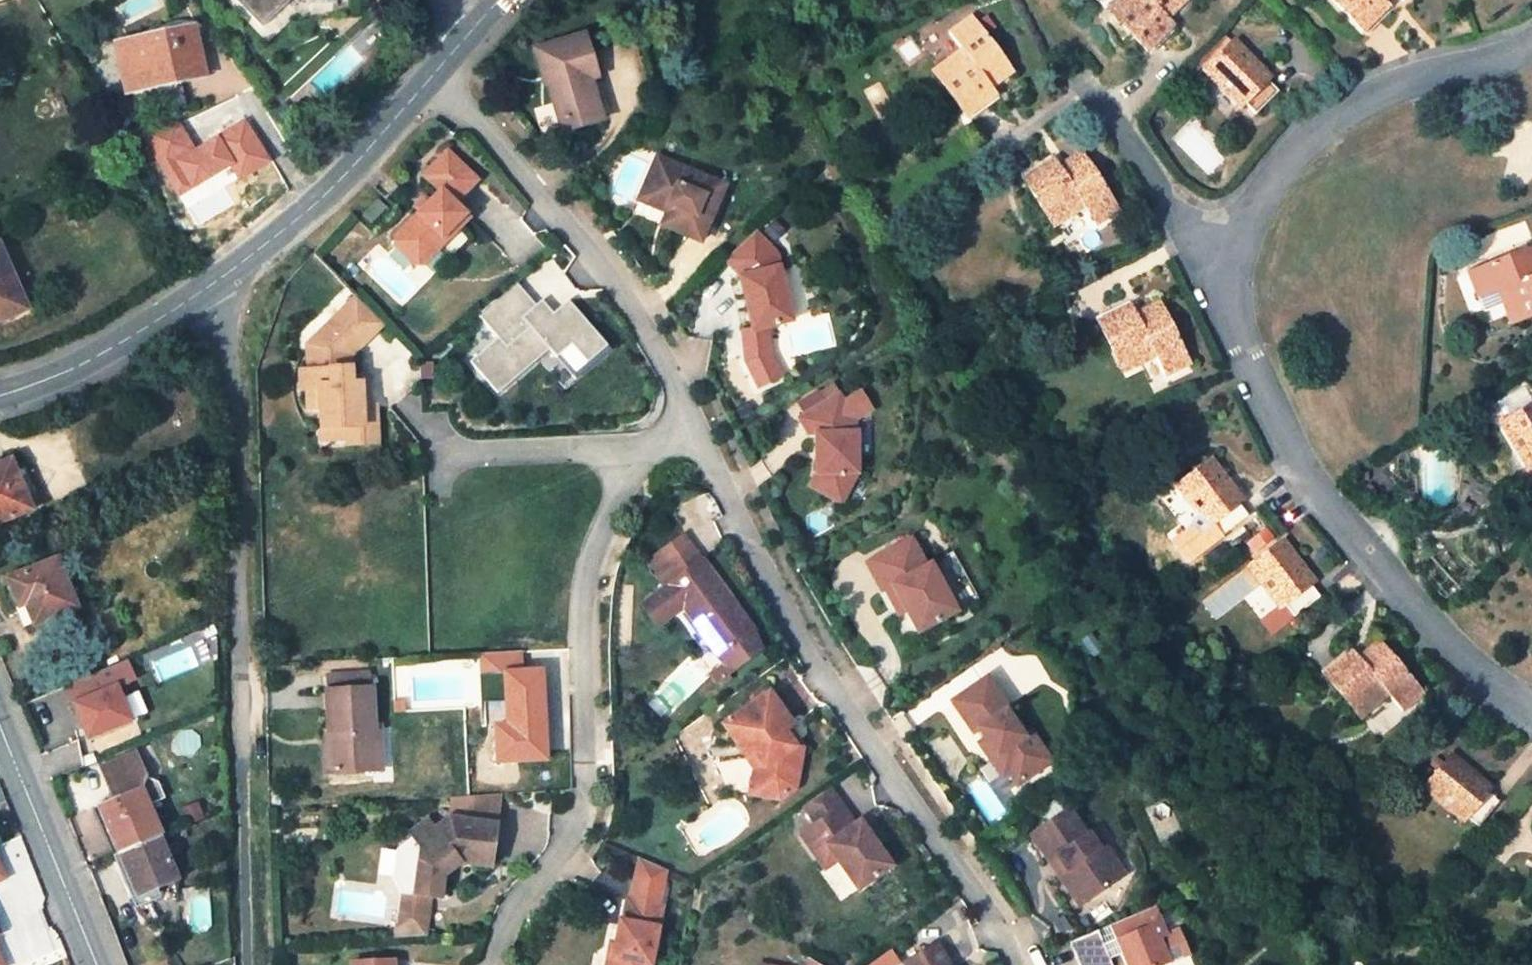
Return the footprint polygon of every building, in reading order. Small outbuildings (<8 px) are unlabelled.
[(262,28),(289,1),(287,0),(235,0),(262,28)] [(1110,11),(1148,50),(1174,24),(1167,17),(1162,12),(1167,6),(1173,12),(1184,0),(1120,0),(1110,11)] [(1390,5),(1385,0),(1332,0),(1364,32),(1390,5)] [(1167,17),(1173,12),(1167,6),(1162,12),(1167,17)] [(1011,72),(971,18),(950,34),(962,50),(934,72),(968,117),(997,94),(991,87),(987,81),(993,77),(998,82),(1011,72)] [(192,29),(118,45),(128,90),(203,74),(192,29)] [(584,36),(536,49),(542,71),(550,70),(553,81),(549,82),(560,123),(592,114),(581,71),(591,68),(593,67),(584,36)] [(1235,41),(1207,71),(1242,107),(1246,103),(1257,113),(1278,92),(1268,81),(1272,77),(1235,41)] [(592,114),(560,123),(562,131),(602,120),(589,74),(592,73),(591,68),(581,71),(592,114)] [(991,87),(998,82),(993,77),(987,81),(991,87)] [(729,181),(659,155),(646,188),(682,202),(672,225),(706,237),(729,181)] [(484,184),(454,156),(431,181),(448,197),(404,243),(404,252),(424,270),(432,270),(477,222),(462,208),(484,184)] [(1118,212),(1082,156),(1067,165),(1071,170),(1065,174),(1062,168),(1056,160),(1024,179),(1055,227),(1085,208),(1096,225),(1118,212)] [(1071,170),(1067,165),(1062,168),(1065,174),(1071,170)] [(646,188),(642,198),(671,209),(665,222),(672,225),(682,202),(646,188)] [(378,201),(365,215),(371,223),(385,209),(378,201)] [(636,214),(662,222),(665,211),(639,203),(636,214)] [(759,224),(731,253),(746,268),(762,323),(751,326),(758,353),(785,347),(777,319),(800,312),(785,259),(786,259),(782,246),(759,224)] [(26,311),(0,248),(0,322),(26,311)] [(1470,275),(1478,299),(1499,291),(1512,325),(1531,317),(1531,250),(1470,275)] [(470,360),(497,394),(554,349),(576,378),(613,349),(572,297),(550,314),(525,282),(482,315),(499,337),(470,360)] [(384,321),(358,294),(308,343),(309,369),(300,369),(302,387),(308,387),(309,407),(322,406),(324,437),(352,436),(351,424),(371,423),(370,404),(368,381),(354,382),(352,353),(384,321)] [(1133,305),(1099,322),(1124,373),(1156,357),(1165,375),(1188,365),(1159,304),(1143,311),(1147,318),(1140,321),(1133,305)] [(1147,318),(1143,311),(1137,314),(1140,321),(1147,318)] [(785,347),(758,353),(760,357),(777,381),(798,369),(785,347)] [(857,422),(841,396),(801,420),(811,436),(818,435),(818,475),(812,487),(842,505),(858,476),(858,434),(856,435),(857,422)] [(377,403),(370,404),(371,423),(351,424),(352,436),(352,442),(379,441),(377,403)] [(1502,424),(1528,469),(1531,466),(1531,406),(1502,424)] [(1213,459),(1178,486),(1210,528),(1215,524),(1223,535),(1248,516),(1240,504),(1244,502),(1213,459)] [(0,463),(0,521),(29,509),(24,497),(14,471),(10,460),(0,463)] [(24,497),(35,492),(24,467),(14,471),(24,497)] [(703,562),(685,536),(649,562),(667,588),(642,606),(658,628),(674,616),(678,606),(682,602),(729,666),(714,677),(720,686),(735,674),(734,673),(764,652),(756,634),(758,633),(705,561),(703,562)] [(921,538),(878,562),(893,590),(900,586),(915,613),(926,633),(966,612),(940,563),(936,566),(921,538)] [(1283,543),(1250,568),(1281,608),(1285,605),(1294,617),(1319,597),(1310,585),(1314,583),(1283,543)] [(57,559),(10,578),(28,625),(75,606),(57,559)] [(900,586),(893,590),(907,616),(915,613),(900,586)] [(150,649),(157,678),(200,667),(193,638),(150,649)] [(1354,652),(1325,676),(1362,718),(1389,696),(1402,711),(1422,695),(1378,644),(1366,654),(1371,660),(1365,665),(1360,659),(1354,652)] [(1371,660),(1366,654),(1360,659),(1365,665),(1371,660)] [(130,658),(66,686),(90,742),(138,721),(122,685),(139,678),(130,658)] [(979,738),(984,734),(991,743),(1002,760),(993,766),(1005,782),(1011,778),(1019,790),(1049,769),(1039,753),(1031,759),(1021,746),(1029,740),(1011,715),(1014,713),(992,682),(957,706),(979,738)] [(371,690),(328,693),(329,732),(332,732),(334,773),(372,771),(371,729),(374,729),(371,690)] [(799,788),(802,773),(806,748),(798,746),(788,731),(796,726),(774,693),(728,724),(760,770),(765,770),(764,776),(760,795),(783,799),(799,788)] [(374,729),(371,729),(372,771),(381,770),(379,729),(374,729)] [(332,732),(329,732),(325,732),(327,773),(334,773),(332,732)] [(1036,736),(1029,740),(1021,746),(1031,759),(1039,753),(1049,769),(1056,765),(1036,736)] [(991,743),(982,749),(993,766),(1002,760),(991,743)] [(114,799),(101,805),(120,853),(160,837),(162,836),(149,803),(165,797),(158,780),(146,775),(136,752),(101,767),(114,799)] [(1452,756),(1425,788),(1465,822),(1468,818),(1479,827),(1499,803),(1488,794),(1491,789),(1452,756)] [(765,770),(760,770),(754,794),(760,795),(764,776),(765,770)] [(393,884),(401,898),(399,926),(387,925),(386,936),(398,936),(398,938),(428,937),(431,901),(442,902),(443,878),(461,865),(492,868),(498,797),(449,799),(448,823),(433,833),(426,824),(408,838),(411,842),(396,854),(393,884)] [(827,801),(800,819),(813,836),(839,818),(827,801)] [(1076,814),(1039,839),(1057,866),(1065,860),(1074,874),(1066,879),(1087,911),(1121,887),(1101,857),(1106,855),(1095,839),(1093,841),(1076,814)] [(813,836),(797,847),(811,866),(824,858),(835,873),(855,903),(889,879),(857,833),(852,837),(839,818),(813,836)] [(120,853),(139,896),(177,879),(160,837),(120,853)] [(1131,881),(1111,850),(1106,855),(1101,857),(1121,887),(1131,881)] [(10,880),(0,854),(0,884),(10,880)] [(824,858),(811,866),(822,882),(835,873),(824,858)] [(1065,860),(1057,866),(1066,879),(1074,874),(1065,860)] [(667,915),(664,915),(672,877),(644,864),(635,909),(632,908),(628,929),(624,928),(617,964),(657,964),(667,915)] [(1116,929),(1131,964),(1176,964),(1166,941),(1171,940),(1159,911),(1116,929)] [(1076,946),(1084,964),(1116,964),(1103,935),(1076,946)] [(0,941),(0,964),(9,964),(0,941)] [(919,964),(938,964),(932,956),(919,964)]
